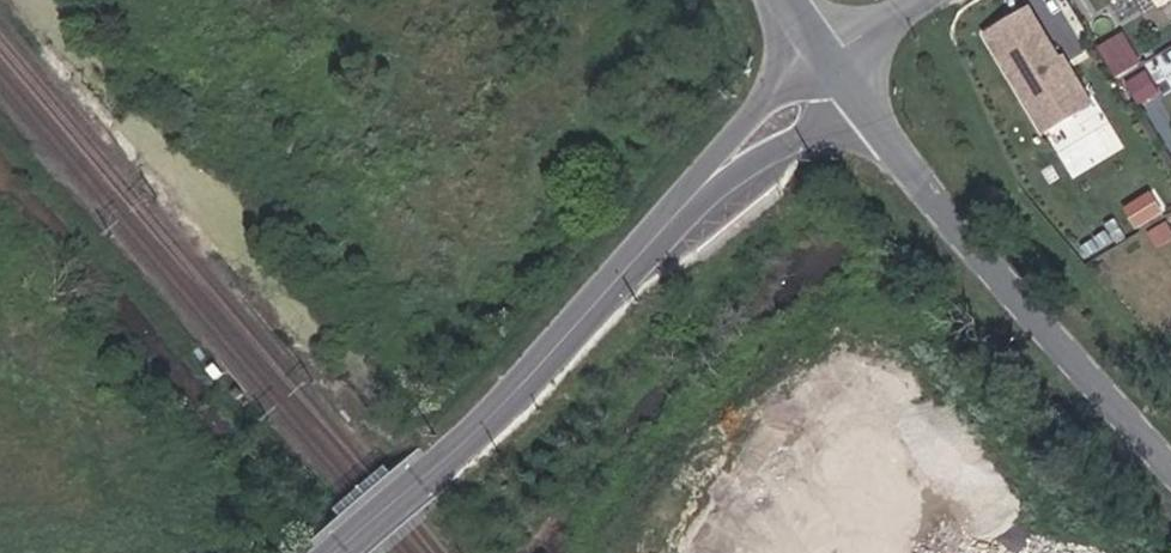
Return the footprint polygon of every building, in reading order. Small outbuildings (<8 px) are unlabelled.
[(1085,88),(1069,61),(1065,64),(1061,58),(1030,7),(987,33),(1046,132),(1077,114),(1068,98),(1085,88)] [(1139,61),(1123,36),(1103,48),(1118,74),(1139,61)] [(1069,61),(1066,55),(1061,58),(1065,64),(1069,61)] [(1159,91),(1147,72),(1128,84),(1139,103),(1159,91)] [(1077,114),(1094,103),(1085,88),(1068,98),(1077,114)] [(1167,223),(1150,233),(1159,248),(1170,240),(1170,229),(1167,223)]
